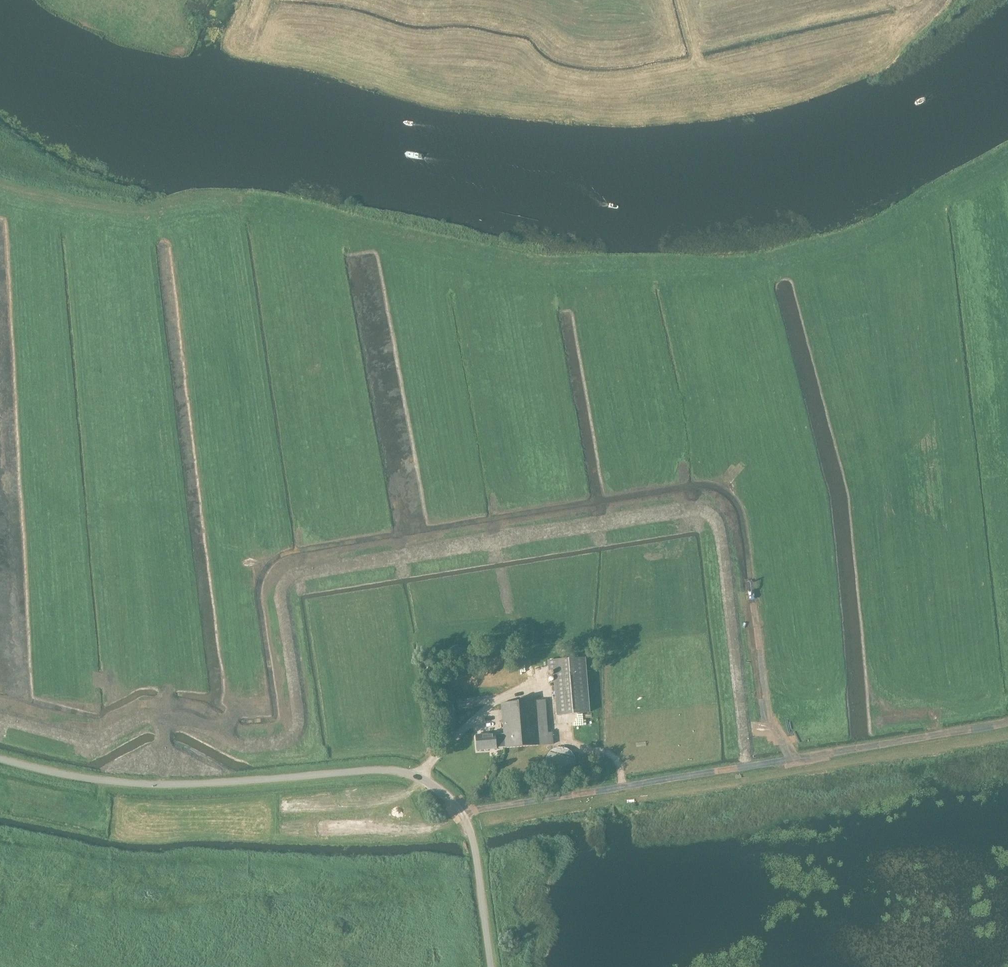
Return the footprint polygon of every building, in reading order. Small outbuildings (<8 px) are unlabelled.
[(548,672),(554,671),(557,716),(589,713),(585,659),(547,662),(548,672)] [(461,696),(462,704),(469,703),(469,695),(461,696)] [(545,700),(501,704),(503,734),(495,735),(495,733),(476,735),(477,750),(496,748),(504,748),(548,744),(545,700)] [(560,777),(565,776),(570,774),(573,770),(575,766),(575,761),(574,756),(571,752),(567,749),(562,748),(557,748),(553,749),(549,752),(546,757),(545,761),(546,766),(548,771),(551,774),(556,776),(560,777)]
